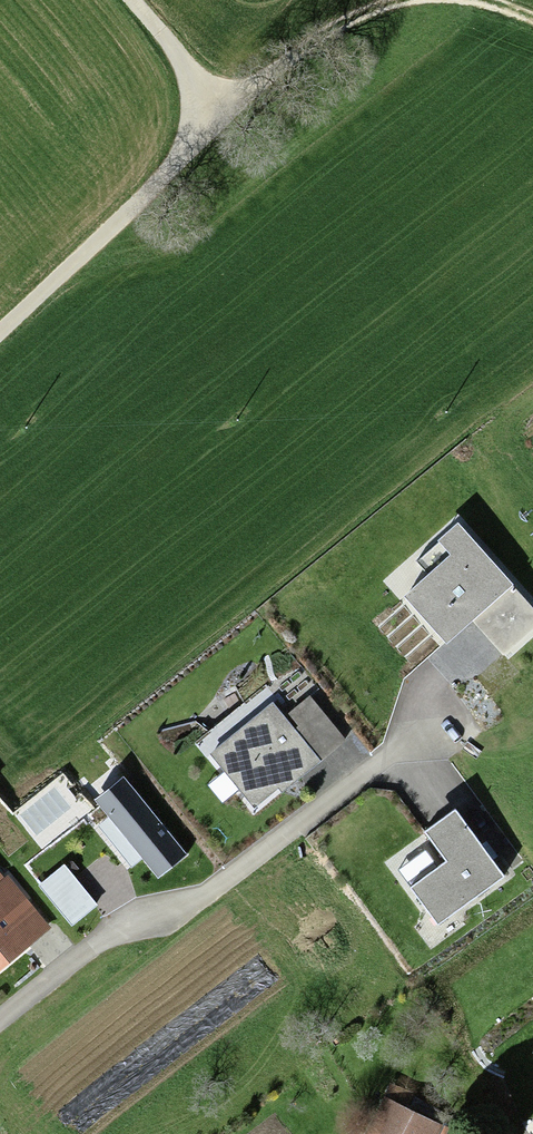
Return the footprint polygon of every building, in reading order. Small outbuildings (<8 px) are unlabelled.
[(458,526),(418,563),(430,577),(406,598),(448,645),(513,586),(458,526)] [(253,808),(310,761),(261,702),(204,750),(253,808)] [(100,802),(160,875),(184,856),(123,782),(100,802)] [(413,888),(439,923),(501,879),(455,814),(427,833),(448,863),(413,888)] [(95,906),(63,869),(43,886),(74,923),(95,906)] [(41,930),(3,879),(0,881),(0,961),(41,930)] [(369,1133),(445,1133),(447,1129),(385,1100),(369,1133)]
